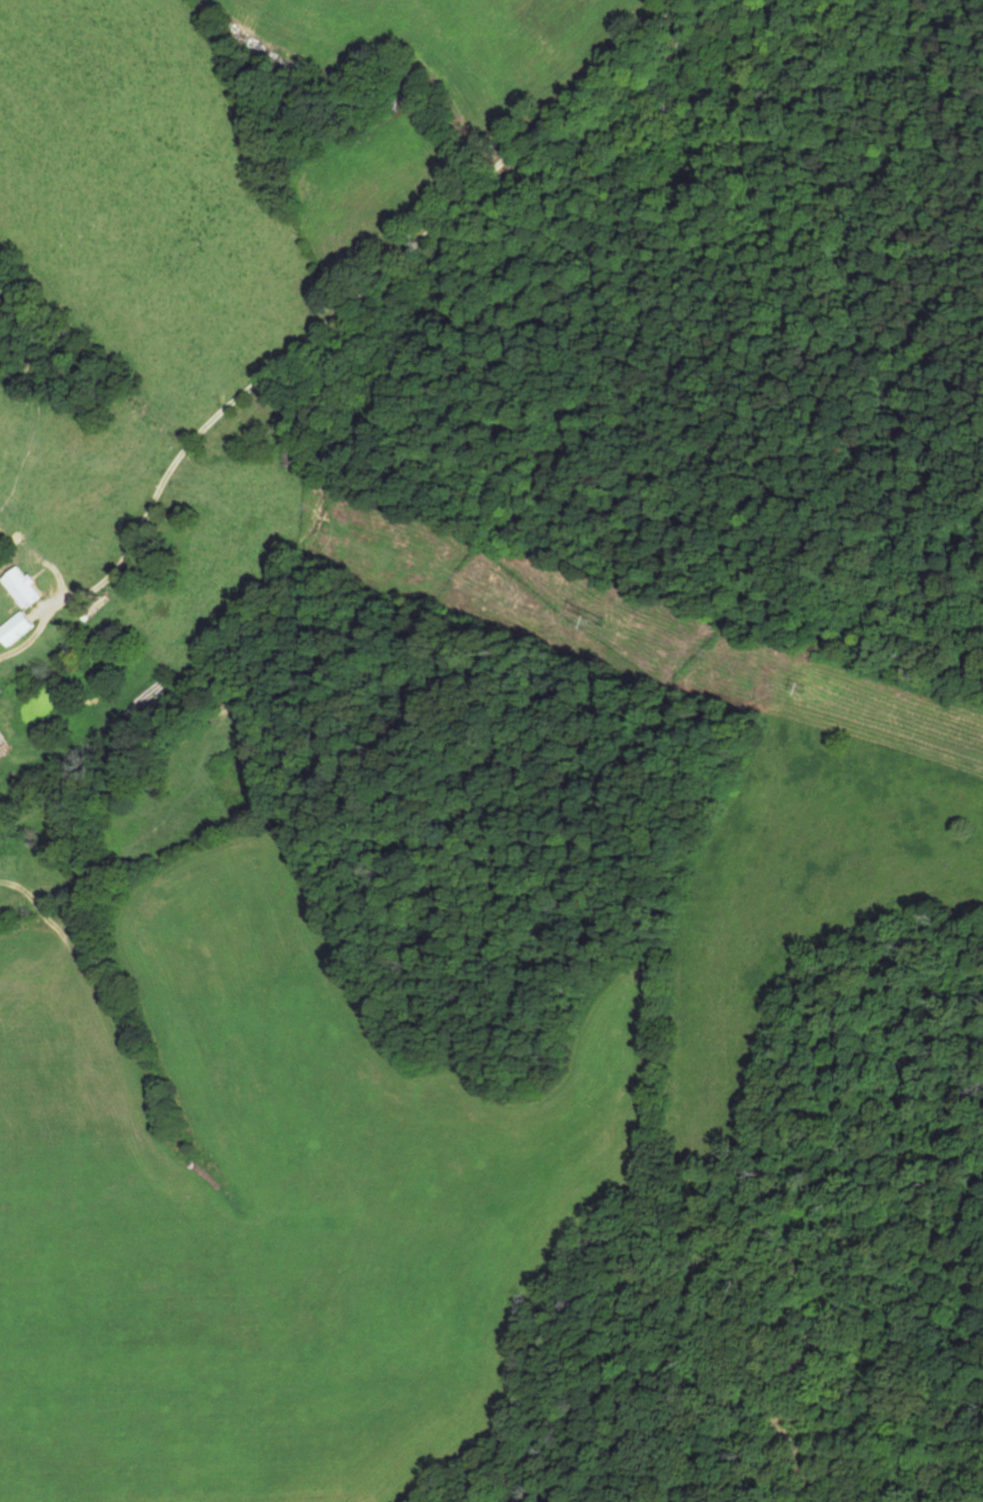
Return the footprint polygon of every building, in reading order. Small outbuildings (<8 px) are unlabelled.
[(7,578),(31,608),(47,595),(23,565),(7,578)] [(39,627),(27,611),(0,631),(12,647),(39,627)]
